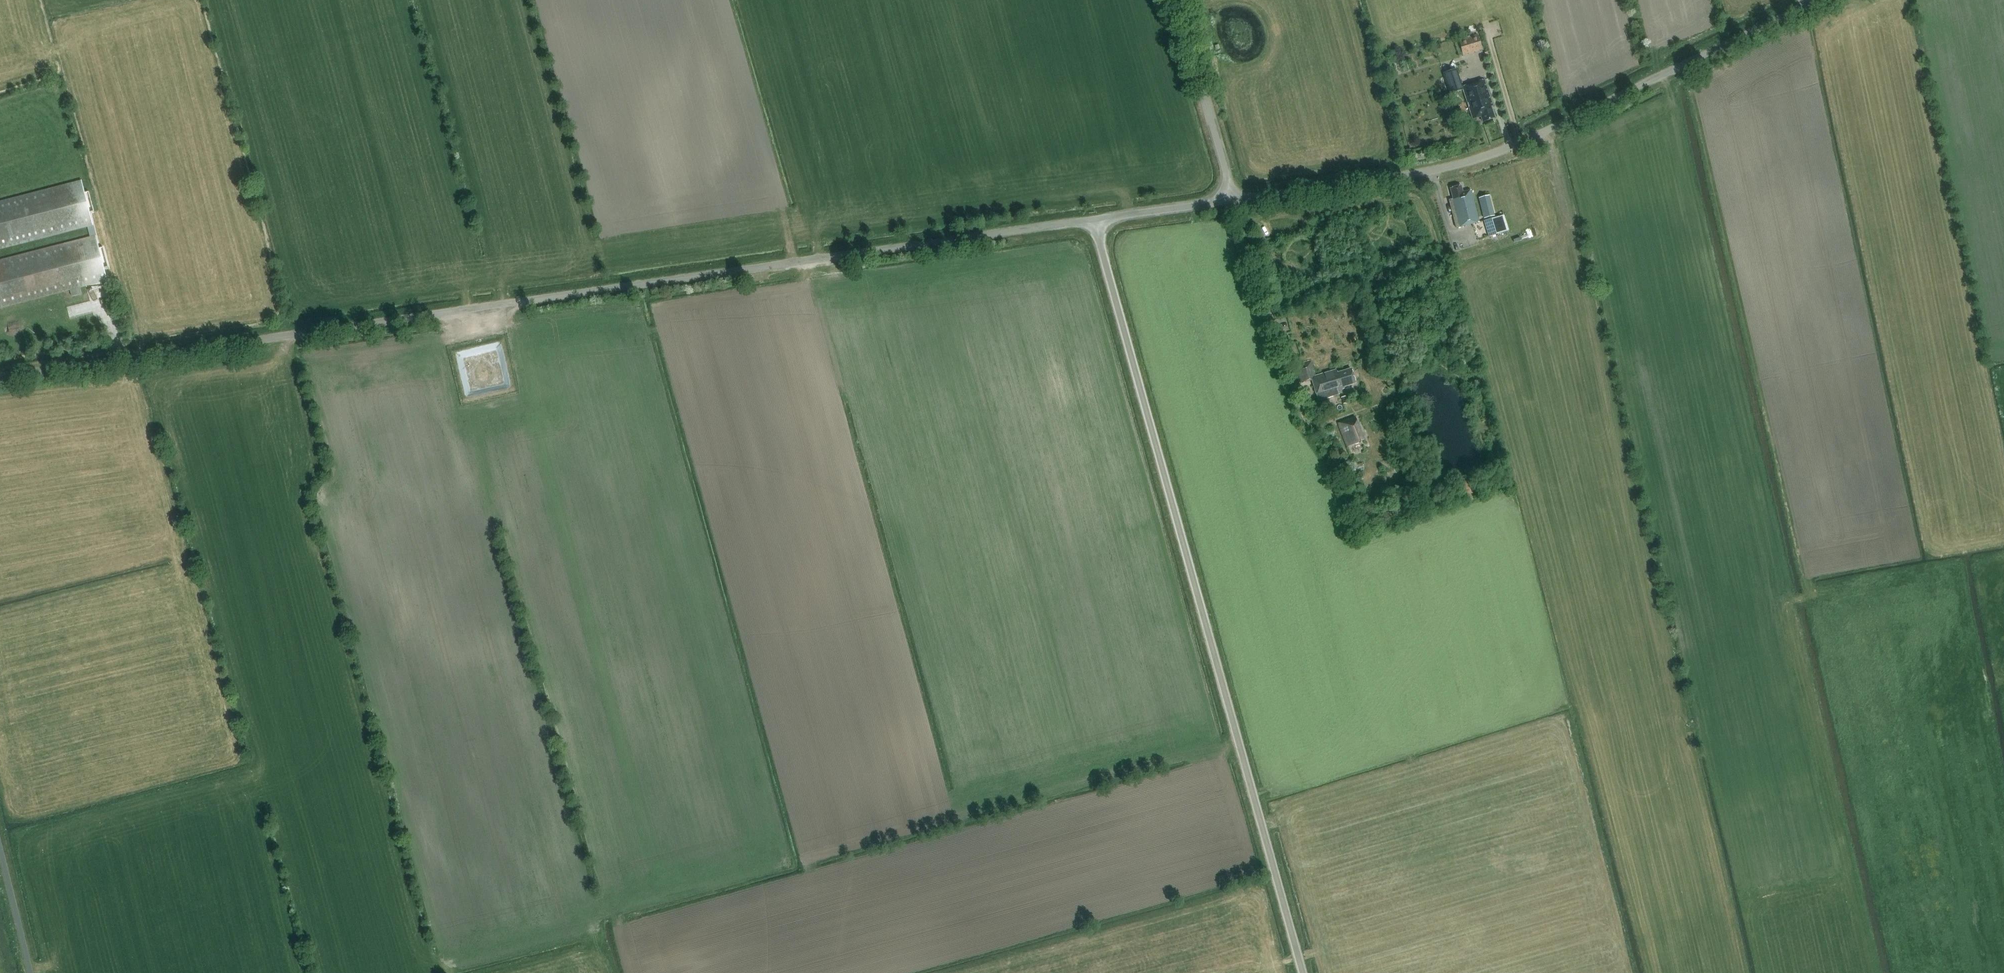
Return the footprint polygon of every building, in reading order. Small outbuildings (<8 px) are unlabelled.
[(1478,36),(1470,38),(1474,52),(1482,49),(1478,36)] [(1403,58),(1405,68),(1411,67),(1409,56),(1403,58)] [(1482,122),(1484,122),(1495,118),(1491,107),(1493,106),(1484,79),(1463,87),(1457,69),(1442,74),(1443,74),(1439,75),(1441,83),(1445,82),(1449,94),(1462,90),(1472,120),(1481,117),(1482,122)] [(96,226),(93,214),(97,213),(93,193),(89,194),(86,181),(0,202),(0,249),(96,226)] [(1457,227),(1480,220),(1471,189),(1464,191),(1462,186),(1450,189),(1453,199),(1450,200),(1457,227)] [(1479,197),(1484,218),(1494,215),(1489,195),(1479,197)] [(111,269),(106,249),(102,250),(99,237),(0,261),(0,308),(110,282),(107,270),(111,269)] [(1341,387),(1356,381),(1350,368),(1337,373),(1336,369),(1316,376),(1310,360),(1296,366),(1302,382),(1311,379),(1319,400),(1323,399),(1323,400),(1339,394),(1338,392),(1343,390),(1341,387)] [(1338,423),(1347,446),(1349,445),(1364,440),(1355,416),(1338,423)] [(1342,487),(1355,482),(1353,476),(1340,480),(1342,487)]
